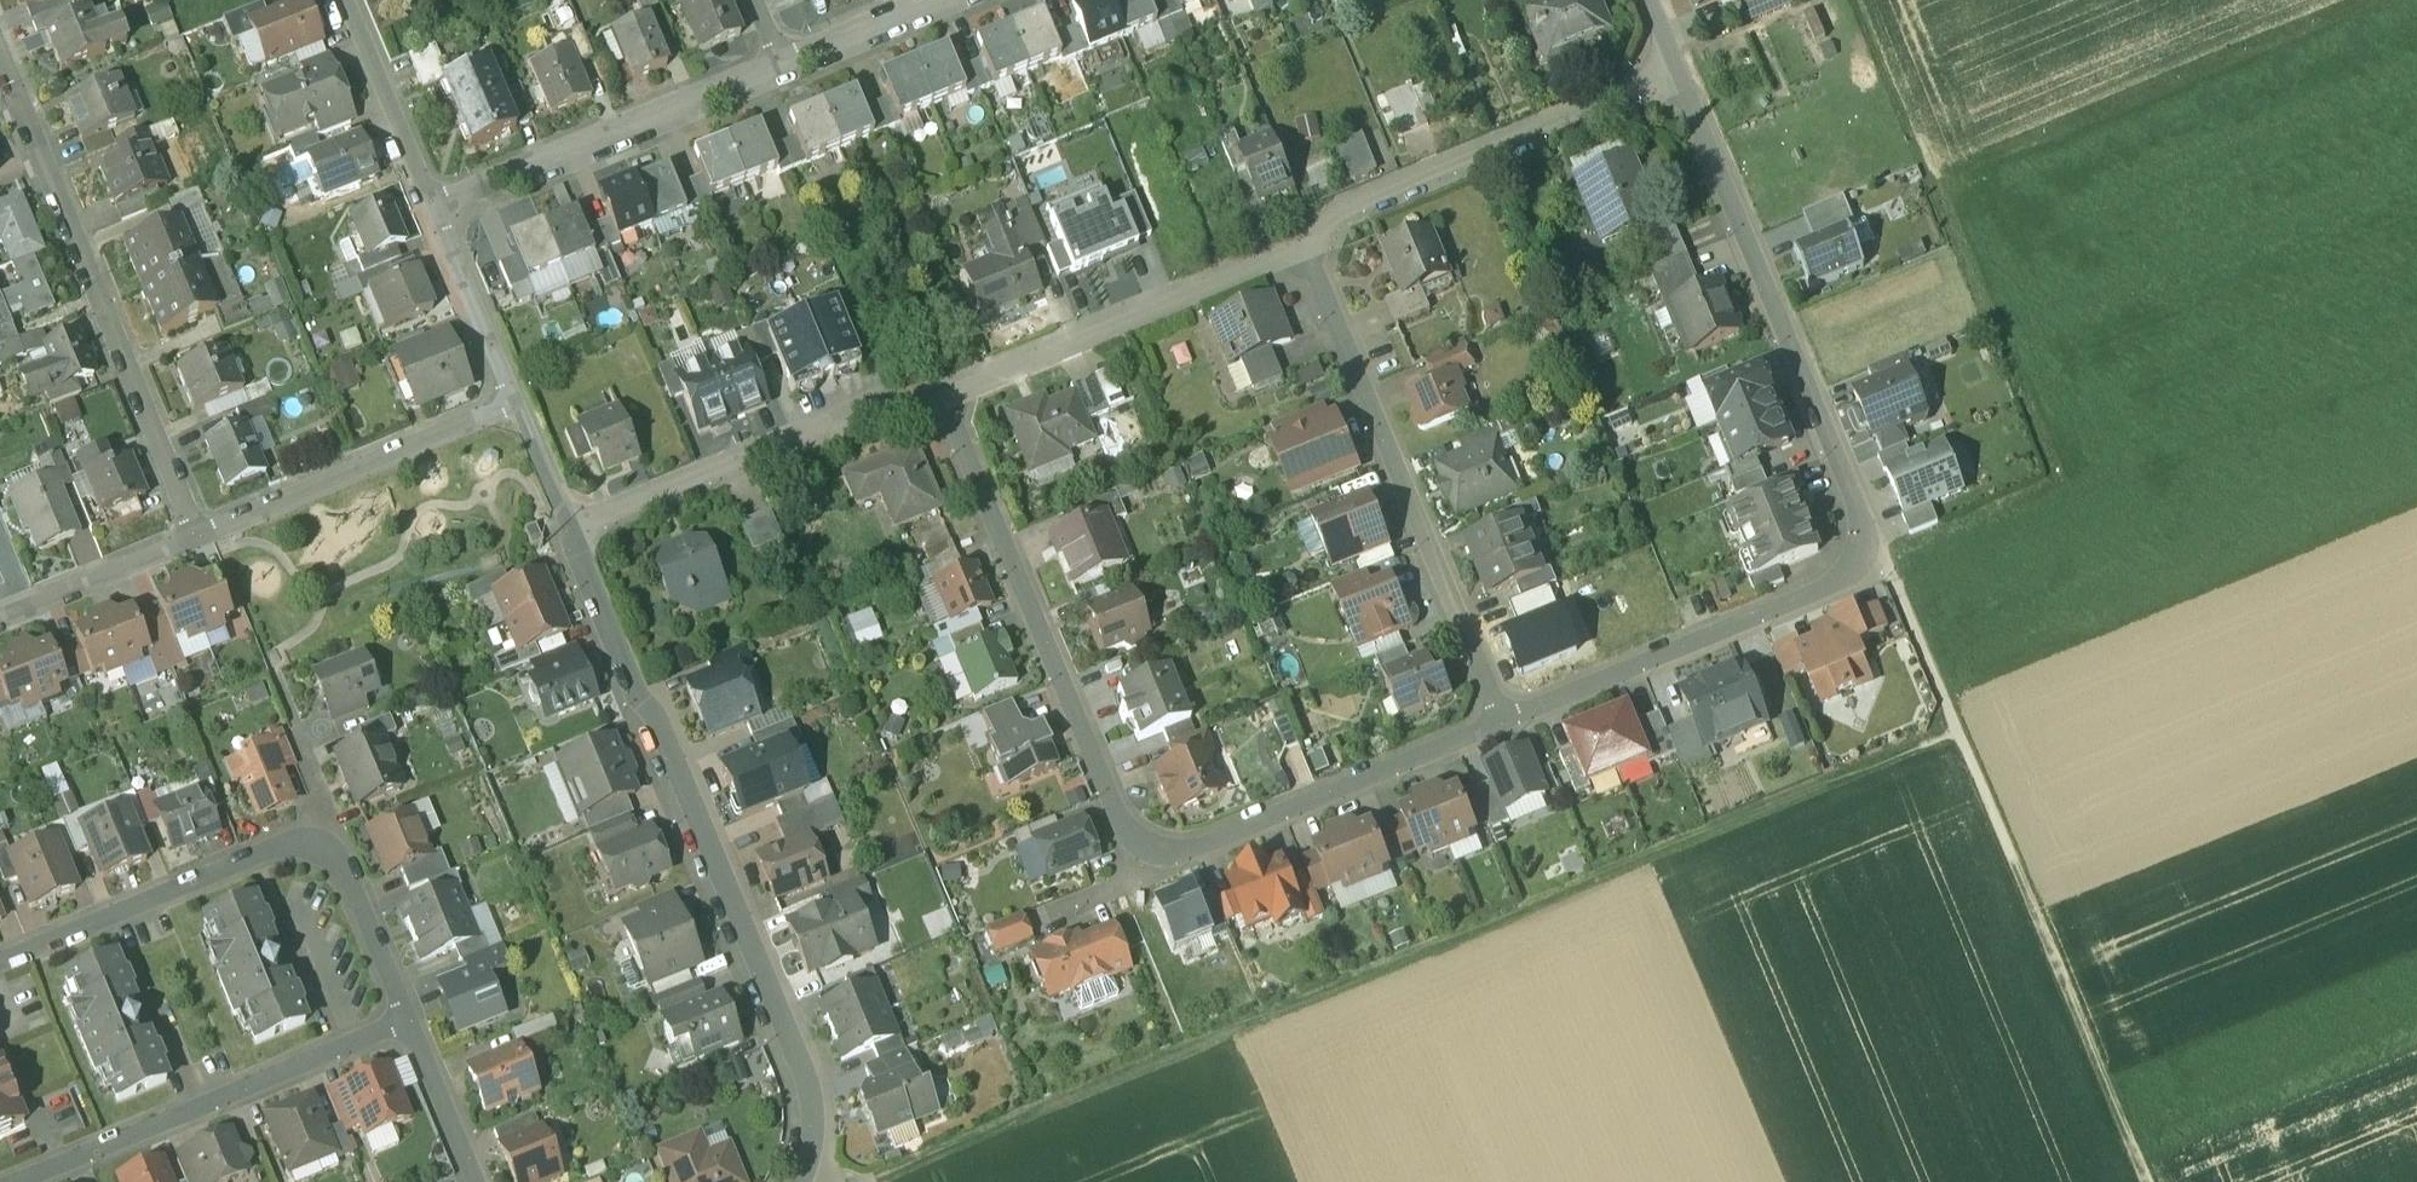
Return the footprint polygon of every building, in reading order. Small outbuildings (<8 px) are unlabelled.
[(24,7),(31,23),(74,6),(72,0),(40,0),(24,7)] [(654,0),(638,0),(643,14),(657,8),(654,0)] [(686,4),(705,50),(740,35),(726,0),(696,0),(686,4)] [(1032,0),(1011,0),(1018,18),(1036,11),(1032,0)] [(1071,8),(1079,27),(1089,52),(1123,37),(1108,0),(1089,0),(1071,8)] [(1123,37),(1155,23),(1145,0),(1108,0),(1123,37)] [(1155,23),(1169,17),(1162,0),(1145,0),(1155,23)] [(1169,17),(1183,11),(1181,7),(1178,0),(1162,0),(1169,17)] [(1531,9),(1539,29),(1546,26),(1560,58),(1561,58),(1559,52),(1613,30),(1600,0),(1552,0),(1531,9)] [(1753,17),(1791,1),(1791,0),(1745,0),(1753,17)] [(267,18),(249,26),(254,37),(266,67),(320,44),(303,4),(267,18)] [(74,6),(31,23),(37,36),(44,33),(79,18),(74,6)] [(262,6),(222,23),(232,46),(254,37),(249,26),(267,18),(262,6)] [(79,18),(44,33),(60,72),(104,54),(103,52),(97,38),(87,15),(79,18)] [(1043,15),(1010,29),(1028,73),(1061,60),(1052,38),(1043,15)] [(647,21),(616,34),(628,63),(626,64),(633,82),(666,68),(647,21)] [(1079,27),(1066,32),(1076,56),(1089,52),(1079,27)] [(119,29),(97,38),(103,52),(125,43),(119,29)] [(1028,73),(1010,29),(975,43),(983,63),(994,88),(1028,73)] [(581,32),(565,39),(570,51),(571,51),(578,67),(593,60),(581,32)] [(1066,32),(1052,38),(1061,60),(1062,62),(1076,56),(1066,32)] [(565,39),(543,48),(548,61),(570,51),(565,39)] [(435,47),(410,58),(424,92),(443,84),(449,81),(435,47)] [(548,61),(530,68),(541,93),(534,96),(538,105),(545,102),(551,117),(592,100),(578,67),(571,51),(570,51),(548,61)] [(947,51),(915,64),(933,108),(965,94),(957,74),(947,51)] [(325,58),(299,69),(304,81),(330,71),(325,58)] [(994,88),(983,63),(971,68),(981,93),(994,88)] [(933,108),(915,64),(882,78),(891,102),(899,121),(933,108)] [(449,81),(443,84),(471,151),(515,132),(514,129),(503,104),(487,66),(449,81)] [(971,68),(957,74),(965,94),(967,99),(981,93),(971,68)] [(304,81),(263,99),(280,140),(314,126),(344,113),(346,112),(341,101),(343,100),(331,70),(304,81)] [(117,82),(65,104),(82,144),(83,144),(110,132),(134,122),(117,82)] [(856,94),(824,108),(842,151),(874,138),(864,113),(856,94)] [(533,121),(522,96),(503,104),(514,129),(533,121)] [(1430,125),(1419,99),(1393,110),(1403,135),(1430,125)] [(891,102),(878,107),(888,132),(901,126),(899,121),(891,102)] [(878,107),(864,113),(874,138),(888,132),(878,107)] [(824,108),(789,122),(797,141),(807,166),(842,151),(824,108)] [(344,113),(314,126),(320,139),(350,126),(344,113)] [(760,126),(727,140),(746,185),(779,171),(771,152),(760,126)] [(110,132),(83,144),(89,157),(115,146),(110,132)] [(146,133),(116,145),(122,158),(144,149),(145,151),(152,148),(146,133)] [(1349,178),(1375,172),(1366,133),(1340,139),(1349,178)] [(1237,134),(1221,141),(1235,174),(1248,169),(1241,151),(1243,150),(1237,134)] [(1243,150),(1241,151),(1248,169),(1262,200),(1295,186),(1275,137),(1243,150)] [(322,154),(306,161),(306,162),(323,202),(377,179),(359,139),(322,154)] [(1628,139),(1569,156),(1572,167),(1631,150),(1628,139)] [(727,140),(693,154),(703,179),(711,199),(746,185),(727,140)] [(316,141),(289,152),(295,166),(306,162),(306,161),(322,154),(316,141)] [(797,141),(784,146),(794,171),(807,166),(797,141)] [(784,146),(771,152),(779,171),(781,177),(794,171),(784,146)] [(122,158),(100,168),(116,208),(143,197),(168,187),(152,148),(145,151),(144,149),(122,158)] [(1659,217),(1649,193),(1646,195),(1629,153),(1577,174),(1599,228),(1619,219),(1625,234),(1642,227),(1648,240),(1677,227),(1671,212),(1659,217)] [(669,171),(635,184),(653,227),(686,214),(676,190),(669,171)] [(703,179),(690,184),(700,208),(713,203),(711,199),(703,179)] [(635,184),(602,198),(611,221),(619,241),(653,227),(635,184)] [(690,184),(676,190),(686,214),(700,208),(690,184)] [(1060,246),(1072,274),(1125,252),(1124,249),(1107,208),(1100,190),(1046,212),(1060,246)] [(197,191),(167,203),(174,218),(201,207),(203,206),(197,191)] [(1135,196),(1107,208),(1124,249),(1152,237),(1135,196)] [(1844,196),(1804,213),(1815,240),(1849,226),(1849,228),(1856,225),(1844,196)] [(143,197),(116,208),(122,221),(148,210),(143,197)] [(0,246),(9,268),(31,259),(41,255),(19,202),(0,210),(0,246)] [(387,205),(351,220),(359,238),(347,242),(356,263),(367,258),(368,260),(394,249),(403,245),(387,205)] [(201,207),(174,218),(176,224),(177,224),(196,269),(222,258),(201,207)] [(577,214),(543,227),(561,271),(568,290),(598,278),(590,259),(594,257),(584,233),(577,214)] [(1032,215),(1009,225),(1021,254),(1044,244),(1032,215)] [(611,221),(598,227),(608,252),(621,246),(619,241),(611,221)] [(1866,222),(1856,226),(1856,225),(1849,228),(1858,248),(1874,241),(1866,222)] [(1021,254),(1009,225),(1007,226),(1006,223),(1003,224),(1004,227),(984,236),(995,262),(965,274),(982,317),(1037,294),(1021,254)] [(176,224),(124,246),(143,292),(196,269),(177,224),(176,224)] [(1815,240),(1795,248),(1812,288),(1865,266),(1858,248),(1849,228),(1849,226),(1815,240)] [(543,227),(510,241),(528,284),(561,271),(543,227)] [(598,227),(584,233),(594,257),(608,252),(598,227)] [(1677,227),(1648,240),(1659,266),(1688,255),(1688,254),(1677,227)] [(1432,231),(1385,251),(1403,293),(1404,296),(1421,288),(1418,282),(1448,269),(1432,231)] [(1072,274),(1060,246),(1046,251),(1058,280),(1072,274)] [(367,258),(356,263),(363,279),(390,267),(400,263),(394,249),(368,260),(367,258)] [(1659,266),(1650,270),(1666,307),(1669,306),(1675,303),(1674,302),(1702,291),(1688,255),(1659,266)] [(11,331),(5,317),(19,311),(24,323),(52,311),(31,259),(9,268),(19,291),(0,299),(0,336),(11,331)] [(513,262),(501,267),(511,292),(523,287),(513,262)] [(363,279),(355,282),(361,296),(367,294),(366,292),(395,280),(390,267),(363,279)] [(196,269),(143,292),(161,336),(215,314),(196,269)] [(1448,269),(1418,282),(1421,288),(1427,301),(1430,298),(1448,291),(1451,285),(1454,284),(1448,269)] [(561,271),(528,284),(536,303),(568,290),(561,271)] [(395,280),(366,292),(367,294),(384,333),(432,313),(415,272),(395,280)] [(281,281),(262,288),(266,298),(246,305),(251,320),(290,307),(281,281)] [(1702,291),(1674,302),(1675,303),(1669,306),(1686,347),(1694,350),(1740,331),(1720,284),(1702,291)] [(1421,288),(1404,296),(1403,293),(1387,300),(1397,324),(1430,310),(1427,301),(1421,288)] [(858,324),(845,292),(829,298),(833,308),(835,307),(845,330),(858,324)] [(826,383),(860,368),(845,330),(835,307),(833,308),(818,315),(806,309),(801,298),(794,302),(826,383)] [(1274,298),(1214,323),(1233,367),(1243,363),(1272,351),(1292,342),(1291,340),(1287,342),(1278,320),(1282,318),(1274,298)] [(777,358),(793,396),(826,383),(794,302),(786,305),(790,316),(785,328),(771,335),(768,336),(777,358)] [(246,309),(216,321),(223,337),(252,325),(246,309)] [(293,312),(272,312),(273,344),(294,343),(293,312)] [(766,325),(751,331),(751,332),(764,364),(777,358),(768,336),(771,335),(766,325)] [(0,336),(0,352),(8,348),(17,345),(11,331),(0,336)] [(764,364),(751,332),(736,338),(742,351),(743,351),(751,369),(764,364)] [(17,345),(8,348),(15,364),(45,351),(44,350),(45,350),(39,335),(17,345)] [(45,350),(44,350),(45,351),(51,367),(60,389),(74,383),(92,375),(76,337),(45,350)] [(443,339),(399,358),(411,385),(420,407),(464,389),(443,339)] [(1467,347),(1427,363),(1435,383),(1457,374),(1458,376),(1472,370),(1475,363),(1474,361),(1473,361),(1467,347)] [(0,352),(0,370),(15,364),(8,348),(0,352)] [(226,351),(176,372),(193,413),(242,392),(243,392),(242,391),(226,351)] [(751,369),(743,351),(742,351),(710,365),(733,421),(767,407),(751,369)] [(1272,351),(1243,363),(1255,390),(1283,378),(1272,351)] [(1909,355),(1869,371),(1874,385),(1875,385),(1906,373),(1915,369),(1909,355)] [(411,385),(399,358),(383,365),(395,392),(411,385)] [(1298,387),(1324,381),(1320,362),(1293,368),(1298,387)] [(332,370),(340,392),(357,386),(349,364),(332,370)] [(733,421),(710,365),(677,379),(676,379),(683,397),(699,435),(733,421)] [(672,366),(657,372),(670,403),(683,397),(676,379),(677,379),(672,366)] [(60,389),(51,367),(20,381),(29,402),(43,397),(49,410),(80,397),(74,383),(60,389)] [(1727,370),(1700,381),(1706,394),(1733,383),(1727,370)] [(1733,383),(1706,394),(1718,423),(1720,422),(1772,401),(1774,401),(1762,371),(1733,383)] [(1906,373),(1875,385),(1874,385),(1855,393),(1874,439),(1876,438),(1876,437),(1902,427),(1903,427),(1912,423),(1918,425),(1925,422),(1928,415),(1925,408),(1919,406),(1906,373)] [(1435,383),(1409,394),(1417,413),(1415,418),(1420,429),(1424,431),(1469,412),(1462,395),(1464,391),(1458,376),(1457,374),(1435,383)] [(1093,378),(1070,388),(1073,394),(1085,423),(1107,413),(1093,378)] [(266,380),(242,391),(243,392),(242,392),(247,405),(268,397),(272,395),(266,380)] [(1073,394),(1046,406),(1043,399),(1008,413),(1014,428),(1009,429),(1019,451),(1023,449),(1032,471),(1067,456),(1065,452),(1093,441),(1085,423),(1073,394)] [(247,405),(236,410),(243,425),(244,425),(245,427),(275,414),(268,397),(247,405)] [(1772,401),(1720,422),(1737,464),(1738,465),(1757,457),(1789,444),(1782,426),(1784,420),(1782,414),(1776,412),(1772,401)] [(1325,407),(1273,428),(1278,442),(1331,421),(1325,407)] [(619,414),(580,430),(592,459),(597,456),(605,474),(638,460),(619,414)] [(1278,442),(1274,444),(1281,462),(1287,460),(1296,481),(1312,488),(1356,469),(1335,419),(1331,421),(1278,442)] [(243,425),(205,441),(226,491),(265,474),(245,427),(244,425),(243,425)] [(1499,425),(1459,442),(1465,455),(1498,441),(1499,442),(1505,440),(1499,425)] [(1902,427),(1876,437),(1876,438),(1883,455),(1907,446),(1910,444),(1903,427),(1902,427)] [(592,459),(580,430),(566,436),(578,464),(592,459)] [(1465,455),(1436,467),(1443,484),(1439,486),(1446,503),(1451,501),(1458,518),(1519,493),(1499,442),(1498,441),(1465,455)] [(915,446),(845,476),(857,505),(881,494),(895,527),(941,508),(915,446)] [(1883,455),(1879,457),(1885,472),(1887,471),(1887,470),(1912,460),(1907,446),(1883,455)] [(1912,460),(1887,470),(1887,471),(1905,515),(1931,505),(1963,491),(1945,446),(1912,460)] [(102,452),(72,464),(78,480),(84,478),(84,476),(108,466),(102,452)] [(71,484),(59,455),(41,462),(38,468),(44,484),(53,481),(57,489),(71,484)] [(1757,457),(1738,465),(1737,464),(1725,469),(1737,497),(1768,484),(1757,457)] [(108,466),(84,476),(84,478),(100,516),(144,497),(128,458),(108,466)] [(1798,472),(1769,484),(1775,497),(1793,490),(1794,491),(1805,487),(1798,472)] [(44,484),(14,497),(11,504),(22,531),(27,533),(28,533),(35,548),(40,550),(72,537),(74,532),(57,489),(53,481),(44,484)] [(1363,482),(1329,496),(1335,509),(1368,495),(1363,482)] [(1775,497),(1731,516),(1756,577),(1756,579),(1779,569),(1819,552),(1810,532),(1813,531),(1817,521),(1807,517),(1804,518),(1794,491),(1793,490),(1775,497)] [(1114,494),(1071,512),(1078,529),(1102,519),(1105,527),(1125,519),(1114,494)] [(1335,509),(1312,519),(1333,571),(1356,561),(1390,547),(1369,495),(1335,509)] [(1536,501),(1489,521),(1495,534),(1522,523),(1522,524),(1542,516),(1536,501)] [(1931,505),(1905,515),(1903,516),(1911,535),(1939,523),(1931,505)] [(782,542),(770,513),(741,524),(754,554),(782,542)] [(1078,529),(1050,540),(1070,588),(1122,567),(1105,527),(1102,519),(1078,529)] [(1495,534),(1468,545),(1474,558),(1477,560),(1482,570),(1532,549),(1522,524),(1522,523),(1495,534)] [(535,528),(524,533),(531,550),(542,546),(535,528)] [(951,542),(924,553),(931,570),(958,559),(951,542)] [(705,543),(675,555),(672,548),(651,557),(665,590),(684,582),(698,615),(729,602),(705,543)] [(1390,547),(1356,561),(1362,575),(1395,561),(1390,547)] [(1532,549),(1482,570),(1486,580),(1484,584),(1489,597),(1516,586),(1543,575),(1543,574),(1532,549)] [(1779,569),(1756,579),(1756,577),(1749,579),(1756,595),(1785,583),(1779,569)] [(974,570),(934,587),(950,625),(990,608),(974,570)] [(1543,575),(1516,586),(1522,599),(1551,587),(1558,585),(1551,570),(1543,574),(1543,575)] [(1358,576),(1331,587),(1338,604),(1340,603),(1339,601),(1364,590),(1358,576)] [(504,577),(464,594),(470,609),(494,600),(493,598),(510,591),(504,577)] [(510,591),(493,598),(494,600),(505,627),(554,606),(542,577),(510,591)] [(212,580),(197,586),(191,583),(189,578),(181,581),(205,638),(221,631),(218,624),(228,619),(227,615),(214,584),(212,580)] [(241,609),(228,578),(214,584),(227,615),(241,609)] [(181,581),(171,585),(173,590),(170,597),(157,603),(159,608),(171,638),(173,642),(183,639),(186,646),(205,638),(181,581)] [(1364,590),(1339,601),(1340,603),(1352,633),(1366,627),(1374,646),(1415,629),(1418,626),(1420,622),(1420,617),(1419,613),(1416,610),(1412,608),(1408,607),(1404,608),(1396,591),(1388,594),(1383,582),(1364,590)] [(1561,615),(1551,587),(1522,599),(1512,604),(1522,632),(1561,615)] [(1129,596),(1087,613),(1104,654),(1122,646),(1130,650),(1139,646),(1142,638),(1146,636),(1129,596)] [(554,606),(505,627),(517,654),(517,656),(534,649),(567,635),(554,606)] [(1801,650),(1798,651),(1807,673),(1811,683),(1820,679),(1829,700),(1864,685),(1855,664),(1864,660),(1857,643),(1885,632),(1875,607),(1847,619),(1845,615),(1832,621),(1835,628),(1824,633),(1827,639),(1801,650)] [(159,608),(146,613),(159,644),(171,638),(159,608)] [(846,621),(857,646),(879,637),(868,611),(846,621)] [(130,614),(115,621),(108,618),(106,612),(98,615),(122,672),(139,665),(136,658),(146,654),(131,619),(130,614)] [(146,613),(131,619),(144,650),(159,644),(146,613)] [(88,619),(90,625),(88,632),(74,638),(75,642),(88,673),(90,677),(100,673),(103,680),(122,672),(98,615),(88,619)] [(1578,652),(1561,615),(1522,632),(1507,638),(1523,676),(1578,652)] [(979,629),(947,642),(954,658),(985,645),(979,629)] [(985,645),(954,658),(973,704),(1016,687),(1005,660),(1011,658),(1002,638),(985,645)] [(1797,640),(1776,648),(1777,651),(1774,652),(1785,679),(1788,678),(1789,680),(1807,673),(1798,651),(1801,650),(1797,640)] [(88,673),(75,642),(63,647),(76,678),(88,673)] [(48,648),(33,654),(27,651),(24,645),(16,649),(40,706),(56,699),(53,692),(64,687),(50,652),(48,648)] [(76,678),(63,647),(50,652),(63,684),(76,678)] [(743,648),(706,664),(712,677),(712,678),(737,668),(741,676),(752,671),(743,648)] [(6,653),(9,658),(5,665),(0,667),(0,692),(5,704),(8,711),(18,706),(21,714),(40,706),(16,649),(6,653)] [(534,649),(517,656),(517,654),(493,664),(499,679),(530,666),(540,662),(534,649)] [(1405,649),(1376,661),(1383,676),(1411,664),(1405,649)] [(572,667),(565,652),(540,662),(530,666),(537,682),(572,667)] [(362,657),(314,678),(328,711),(360,698),(376,691),(362,657)] [(1411,664),(1383,676),(1394,702),(1401,699),(1409,718),(1454,699),(1444,677),(1438,680),(1428,657),(1411,664)] [(1163,658),(1122,675),(1128,688),(1168,671),(1163,658)] [(537,682),(529,685),(545,724),(594,703),(579,664),(572,667),(537,682)] [(737,668),(712,678),(712,677),(685,688),(692,705),(696,704),(711,740),(753,723),(747,708),(751,701),(748,694),(741,693),(739,688),(741,677),(741,676),(737,668)] [(1742,668),(1710,682),(1708,677),(1692,684),(1694,688),(1682,693),(1694,722),(1707,751),(1708,750),(1766,726),(1759,707),(1763,705),(1765,700),(1760,687),(1755,685),(1750,687),(1742,668)] [(1128,688),(1117,693),(1125,712),(1118,715),(1124,727),(1130,724),(1138,744),(1162,733),(1189,722),(1168,671),(1128,688)] [(360,698),(329,711),(334,724),(366,711),(360,698)] [(1010,705),(982,717),(994,746),(994,747),(1017,738),(1019,732),(1021,731),(1010,705)] [(1622,713),(1597,723),(1619,774),(1647,762),(1649,761),(1634,726),(1630,716),(1622,713)] [(1660,716),(1634,726),(1649,761),(1647,762),(1650,767),(1677,756),(1668,733),(1660,716)] [(389,717),(349,734),(355,749),(381,738),(381,739),(396,733),(389,717)] [(1189,722),(1162,733),(1168,747),(1195,736),(1189,722)] [(1694,722),(1668,733),(1677,756),(1684,773),(1713,761),(1708,750),(1707,751),(1694,722)] [(792,723),(751,740),(759,757),(783,747),(784,748),(800,742),(792,723)] [(1597,723),(1573,734),(1570,741),(1574,752),(1588,787),(1590,786),(1619,774),(1597,723)] [(1029,735),(1021,731),(1019,732),(1017,738),(994,747),(994,746),(988,749),(998,772),(1007,768),(1008,770),(1011,768),(1019,786),(1054,771),(1042,741),(1045,740),(1041,730),(1029,735)] [(1205,732),(1167,748),(1174,764),(1201,753),(1205,761),(1210,759),(1213,751),(1205,732)] [(282,734),(257,744),(259,750),(267,747),(278,773),(296,766),(282,734)] [(381,739),(381,738),(355,749),(336,757),(357,807),(402,788),(381,739)] [(612,744),(558,767),(580,820),(625,801),(634,798),(612,744)] [(259,750),(243,757),(251,776),(241,780),(255,812),(274,804),(276,809),(290,803),(278,773),(267,747),(259,750)] [(759,757),(721,773),(741,822),(776,808),(803,797),(804,796),(784,748),(783,747),(759,757)] [(1527,752),(1487,769),(1493,784),(1506,814),(1546,797),(1527,752)] [(1574,752),(1560,758),(1577,798),(1592,792),(1590,786),(1588,787),(1574,752)] [(1174,764),(1156,772),(1162,786),(1160,787),(1158,791),(1162,800),(1165,801),(1168,800),(1174,815),(1219,796),(1222,790),(1219,782),(1212,779),(1205,761),(1201,753),(1174,764)] [(205,766),(192,772),(200,791),(209,812),(222,806),(205,766)] [(1493,784),(1476,792),(1489,823),(1493,832),(1510,824),(1506,814),(1493,784)] [(200,791),(155,810),(173,852),(217,833),(209,812),(200,791)] [(1458,793),(1444,799),(1437,796),(1435,791),(1426,795),(1450,852),(1468,845),(1465,838),(1475,834),(1473,829),(1460,798),(1458,793)] [(1476,792),(1460,798),(1473,829),(1489,823),(1476,792)] [(147,828),(133,794),(118,800),(124,813),(125,813),(134,833),(147,828)] [(1426,795),(1417,798),(1420,804),(1417,811),(1403,816),(1405,821),(1418,852),(1420,857),(1430,852),(1433,860),(1450,852),(1426,795)] [(803,797),(776,808),(782,821),(808,810),(803,797)] [(625,801),(580,820),(587,837),(625,821),(632,818),(625,801)] [(782,821),(775,824),(785,850),(807,841),(807,842),(826,835),(815,807),(808,810),(782,821)] [(82,831),(81,831),(90,852),(102,881),(146,863),(134,833),(125,813),(124,813),(82,831)] [(429,857),(412,815),(368,833),(383,867),(390,864),(395,866),(398,872),(400,871),(430,859),(429,857)] [(77,818),(62,825),(76,858),(90,852),(81,831),(82,831),(77,818)] [(625,821),(590,836),(599,858),(635,843),(625,821)] [(1405,821),(1389,828),(1402,859),(1418,852),(1405,821)] [(1053,822),(1013,838),(1018,852),(1032,846),(1059,835),(1053,822)] [(76,858),(62,825),(47,831),(52,843),(54,843),(63,864),(76,858)] [(1059,835),(1032,846),(1047,882),(1096,862),(1081,826),(1059,835)] [(1372,829),(1358,835),(1351,832),(1349,827),(1340,831),(1364,888),(1382,881),(1379,874),(1389,869),(1387,865),(1374,834),(1372,829)] [(1389,828),(1374,834),(1387,865),(1402,859),(1389,828)] [(1331,834),(1333,840),(1331,847),(1317,852),(1318,857),(1331,888),(1333,892),(1343,888),(1346,896),(1364,888),(1340,831),(1331,834)] [(635,843),(599,858),(608,880),(617,877),(623,892),(628,891),(636,893),(643,890),(646,883),(666,875),(650,837),(635,843)] [(785,850),(757,862),(774,902),(815,885),(808,870),(813,857),(807,842),(807,841),(785,850)] [(11,860),(10,861),(18,882),(31,911),(75,893),(63,864),(54,843),(52,843),(11,860)] [(0,850),(0,879),(1,882),(4,887),(18,882),(10,861),(11,860),(6,848),(0,850)] [(440,853),(429,857),(430,859),(400,871),(409,892),(427,885),(450,875),(440,853)] [(1318,857),(1303,863),(1308,876),(1316,894),(1331,888),(1318,857)] [(1265,861),(1240,872),(1243,879),(1229,885),(1235,898),(1245,921),(1250,933),(1276,922),(1279,929),(1304,919),(1305,918),(1290,883),(1282,863),(1268,868),(1265,861)] [(450,875),(427,885),(432,898),(454,889),(455,890),(461,887),(455,873),(450,875)] [(1308,876),(1290,883),(1305,918),(1304,919),(1308,927),(1326,919),(1316,894),(1308,876)] [(859,883),(819,900),(825,915),(850,904),(853,912),(869,905),(859,883)] [(432,898),(401,911),(411,937),(465,915),(455,890),(454,889),(432,898)] [(1195,891),(1153,908),(1173,955),(1214,939),(1200,904),(1195,891)] [(667,898),(637,910),(643,924),(643,925),(673,912),(673,911),(667,898)] [(1235,898),(1217,905),(1227,928),(1245,921),(1235,898)] [(1214,899),(1200,904),(1214,939),(1216,944),(1230,938),(1214,899)] [(262,958),(260,951),(272,946),(266,932),(268,932),(263,919),(261,920),(253,902),(234,910),(235,912),(224,917),(223,914),(205,922),(217,952),(208,955),(209,957),(215,954),(222,972),(216,974),(234,1020),(243,1016),(256,1045),(274,1038),(273,1035),(284,1031),(285,1033),(304,1025),(297,1007),(299,1006),(294,994),(292,995),(286,981),(274,985),(271,979),(277,964),(262,958)] [(825,915),(787,931),(807,978),(821,972),(824,966),(839,959),(849,963),(871,954),(853,912),(850,904),(825,915)] [(673,912),(643,925),(643,924),(623,932),(636,964),(646,989),(647,990),(669,981),(699,968),(690,946),(688,947),(673,911),(673,912)] [(465,915),(411,937),(422,963),(454,950),(476,941),(475,940),(465,915)] [(1020,920),(983,935),(995,961),(1031,946),(1020,920)] [(1077,940),(1032,959),(1042,983),(1039,989),(1042,997),(1049,999),(1050,1003),(1070,995),(1071,999),(1073,998),(1110,982),(1127,975),(1110,933),(1080,946),(1077,940)] [(476,941),(454,950),(459,963),(462,962),(487,951),(482,937),(475,940),(476,941)] [(487,951),(462,962),(468,977),(484,971),(487,979),(510,970),(500,946),(487,951)] [(114,959),(95,967),(96,970),(85,975),(84,972),(66,980),(78,1009),(69,1013),(70,1015),(76,1012),(83,1029),(77,1032),(96,1077),(105,1073),(117,1103),(136,1095),(134,1093),(145,1088),(146,1091),(166,1083),(158,1064),(160,1063),(155,1051),(153,1052),(147,1038),(135,1043),(132,1036),(133,1036),(139,1022),(124,1016),(121,1009),(133,1004),(127,990),(129,989),(124,977),(122,978),(114,959)] [(636,964),(623,970),(620,976),(627,992),(633,994),(646,989),(636,964)] [(699,968),(669,981),(675,994),(695,986),(705,982),(699,968)] [(468,977),(439,989),(458,1034),(503,1016),(487,979),(484,971),(468,977)] [(877,987),(871,973),(844,984),(850,997),(873,988),(873,989),(877,987)] [(669,981),(649,989),(655,1003),(675,994),(669,981)] [(1110,982),(1073,998),(1079,1014),(1080,1015),(1116,999),(1117,998),(1110,982)] [(655,1003),(663,1023),(704,1006),(695,986),(675,994),(655,1003)] [(850,997),(819,1010),(830,1037),(884,1015),(873,989),(873,988),(850,997)] [(663,1023),(661,1024),(672,1052),(684,1047),(688,1049),(695,1064),(738,1046),(719,1000),(704,1006),(663,1023)] [(884,1015),(830,1037),(841,1064),(872,1051),(895,1042),(895,1041),(884,1015)] [(551,1017),(511,1033),(517,1047),(557,1030),(551,1017)] [(895,1042),(872,1051),(877,1064),(897,1056),(904,1053),(898,1039),(895,1041),(895,1042)] [(518,1049),(498,1057),(499,1060),(468,1072),(474,1087),(471,1094),(479,1098),(486,1115),(506,1106),(515,1110),(518,1101),(536,1094),(531,1081),(534,1074),(527,1071),(518,1049)] [(727,1063),(736,1089),(771,1077),(762,1051),(727,1063)] [(877,1064),(863,1070),(871,1088),(905,1074),(897,1056),(877,1064)] [(24,1124),(0,1066),(0,1134),(24,1124)] [(388,1069),(344,1088),(360,1128),(365,1140),(410,1121),(388,1069)] [(871,1088),(861,1092),(858,1101),(874,1141),(895,1132),(896,1134),(911,1129),(910,1127),(937,1115),(926,1088),(919,1091),(911,1072),(905,1074),(871,1088)] [(360,1128),(344,1088),(327,1095),(340,1127),(343,1135),(360,1128)] [(325,1134),(311,1100),(265,1119),(289,1175),(333,1156),(334,1156),(325,1134)] [(534,1116),(494,1133),(499,1146),(539,1129),(534,1116)] [(340,1127),(325,1134),(334,1156),(333,1156),(336,1163),(352,1156),(343,1135),(340,1127)] [(723,1144),(720,1128),(703,1132),(707,1148),(723,1144)] [(499,1146),(514,1181),(548,1181),(561,1177),(540,1129),(539,1129),(499,1146)] [(188,1152),(190,1157),(201,1181),(230,1181),(247,1175),(244,1169),(246,1168),(249,1162),(246,1155),(240,1153),(238,1154),(230,1135),(188,1152)] [(658,1156),(669,1181),(741,1181),(728,1150),(706,1158),(699,1139),(658,1156)] [(190,1157),(177,1162),(185,1181),(201,1181),(190,1157)] [(119,1181),(168,1181),(160,1164),(119,1181)]
